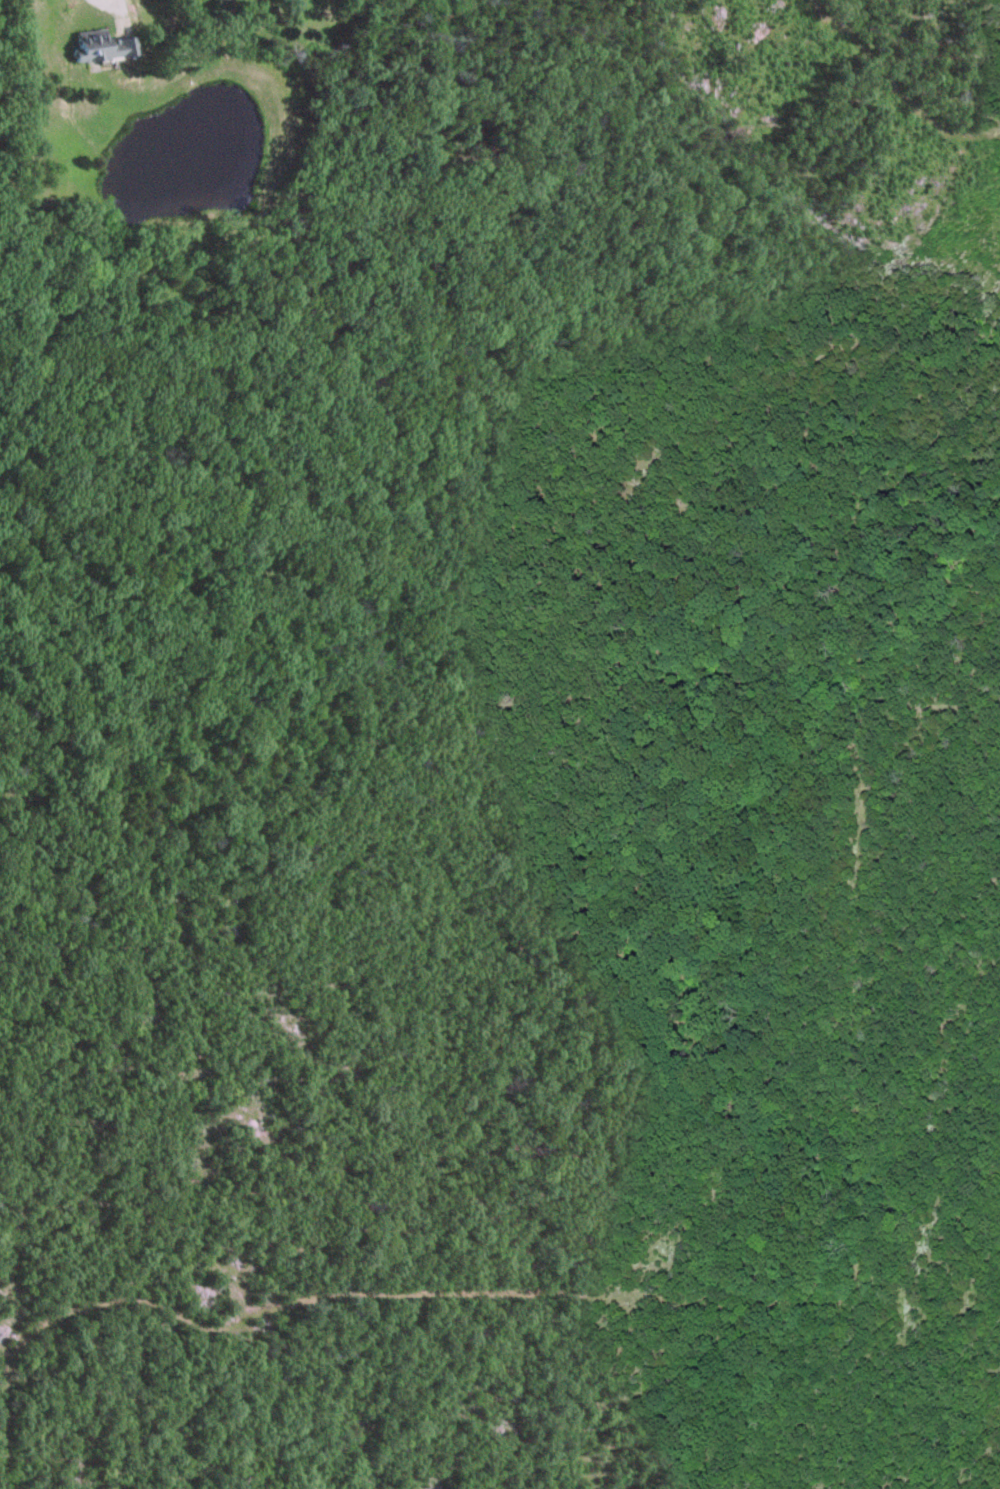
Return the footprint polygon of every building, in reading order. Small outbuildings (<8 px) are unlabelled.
[(105,42),(104,31),(71,35),(74,64),(133,58),(131,39),(105,42)]
